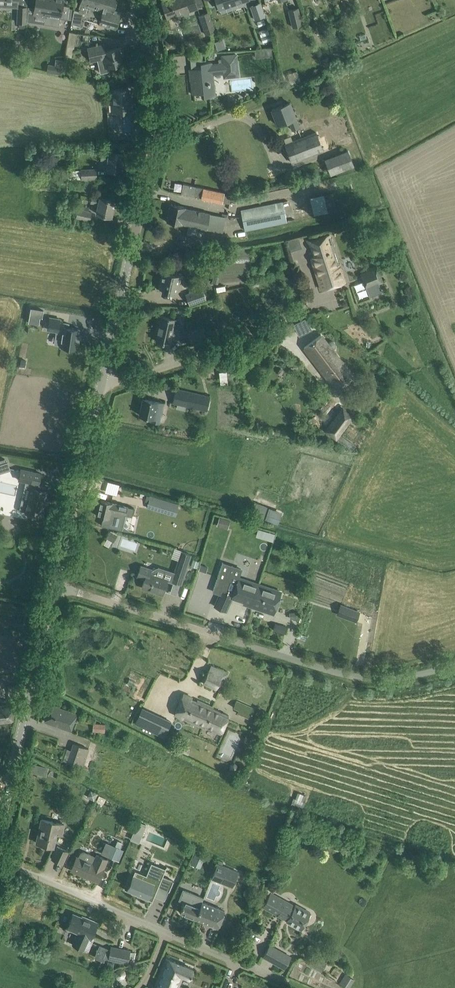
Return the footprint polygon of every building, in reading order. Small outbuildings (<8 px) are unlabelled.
[(45,16),(44,24),(59,26),(60,16),(67,17),(67,19),(69,6),(62,5),(63,0),(36,0),(34,14),(45,16)] [(71,23),(82,27),(84,19),(98,23),(106,26),(116,29),(121,12),(114,10),(117,0),(81,0),(80,3),(78,10),(77,10),(74,9),(72,20),(71,23)] [(167,18),(197,8),(194,0),(168,0),(162,2),(167,18)] [(219,9),(245,0),(216,0),(219,9)] [(250,6),(255,20),(265,17),(260,3),(250,6)] [(17,23),(19,23),(19,28),(25,28),(25,23),(26,23),(27,7),(18,6),(17,23)] [(288,10),(293,27),(302,25),(298,7),(288,10)] [(208,12),(199,15),(205,35),(215,32),(213,25),(208,12)] [(124,55),(122,47),(106,51),(104,44),(100,45),(87,47),(90,61),(98,60),(100,73),(109,71),(108,67),(123,64),(121,56),(124,55)] [(271,49),(257,50),(258,58),(272,56),(271,49)] [(236,70),(238,70),(237,63),(236,63),(235,55),(236,55),(222,56),(222,59),(218,59),(219,64),(211,65),(211,62),(200,63),(201,68),(189,69),(190,80),(192,80),(193,94),(203,93),(204,97),(214,96),(212,74),(224,73),(224,77),(238,76),(238,75),(237,75),(236,70)] [(48,65),(47,72),(61,74),(62,67),(48,65)] [(129,100),(129,88),(112,90),(113,112),(132,111),(131,100),(129,100)] [(295,118),(289,103),(272,109),(278,125),(289,121),(292,130),(299,127),(295,118)] [(342,114),(321,122),(326,136),(347,128),(342,114)] [(285,143),(284,144),(292,163),(324,151),(316,131),(293,140),(285,143)] [(354,166),(348,150),(325,159),(330,175),(354,166)] [(108,160),(107,169),(121,171),(123,154),(101,152),(100,159),(108,160)] [(96,170),(62,171),(62,179),(81,178),(81,179),(96,178),(96,170)] [(183,184),(181,193),(188,194),(212,200),(214,190),(190,185),(183,184)] [(333,192),(310,197),(314,214),(337,210),(333,192)] [(99,204),(97,213),(111,217),(114,201),(92,196),(90,202),(99,204)] [(282,201),(241,210),(245,230),(287,221),(282,201)] [(188,225),(191,209),(185,208),(186,207),(170,203),(166,221),(182,225),(182,224),(188,225)] [(78,208),(76,217),(90,220),(92,212),(78,208)] [(221,216),(191,209),(188,225),(217,231),(221,216)] [(321,289),(345,282),(330,234),(310,240),(315,256),(312,257),(321,289)] [(370,296),(382,291),(379,283),(383,282),(377,267),(360,273),(370,296)] [(165,290),(165,292),(177,295),(181,276),(163,272),(160,288),(165,290)] [(202,288),(185,294),(189,305),(206,299),(202,288)] [(31,308),(28,323),(39,324),(40,318),(42,318),(44,310),(31,308)] [(179,338),(180,331),(172,329),(174,319),(159,315),(157,325),(159,326),(156,341),(169,344),(170,336),(179,338)] [(60,319),(50,317),(48,329),(57,331),(57,333),(63,334),(61,346),(77,349),(79,335),(78,334),(79,329),(68,327),(68,323),(59,322),(60,319)] [(188,334),(191,342),(206,336),(203,328),(188,334)] [(330,341),(327,343),(321,334),(304,347),(335,389),(352,376),(332,349),(335,346),(335,345),(335,343),(334,342),(332,341),(330,341)] [(236,371),(219,370),(219,383),(235,383),(236,371)] [(176,389),(173,402),(206,410),(209,396),(176,389)] [(164,403),(143,398),(139,414),(152,417),(151,421),(159,423),(164,403)] [(336,440),(355,415),(343,406),(324,431),(336,440)] [(0,465),(0,472),(10,469),(7,462),(0,465)] [(21,469),(19,480),(26,482),(32,483),(38,484),(41,473),(21,469)] [(22,499),(20,510),(26,511),(26,512),(32,514),(34,515),(34,514),(41,516),(42,514),(44,505),(43,505),(43,501),(45,501),(47,491),(44,490),(45,486),(38,485),(38,484),(32,483),(28,500),(22,499)] [(178,503),(150,495),(146,507),(165,513),(167,508),(176,511),(178,503)] [(100,500),(96,515),(103,517),(101,524),(121,529),(123,521),(125,514),(131,515),(133,507),(113,503),(110,502),(100,500)] [(252,515),(252,516),(262,520),(263,518),(276,523),(277,523),(281,513),(257,503),(253,514),(252,515)] [(218,516),(216,526),(227,529),(230,519),(218,516)] [(140,523),(126,519),(123,532),(142,536),(145,522),(140,521),(140,523)] [(257,528),(255,535),(273,540),(275,533),(257,528)] [(198,544),(200,536),(186,532),(181,547),(189,549),(191,542),(198,544)] [(107,540),(121,543),(119,548),(137,552),(139,540),(108,533),(107,540)] [(181,584),(191,554),(181,550),(171,581),(181,584)] [(193,560),(191,566),(197,568),(199,561),(193,560)] [(222,563),(213,591),(220,594),(220,593),(221,591),(226,593),(232,596),(232,595),(245,599),(243,602),(243,603),(274,614),(277,604),(281,592),(238,577),(241,570),(222,563)] [(145,578),(142,587),(162,594),(167,579),(150,573),(151,569),(141,566),(137,576),(145,578)] [(220,594),(214,606),(226,611),(233,596),(232,596),(226,593),(221,591),(220,593),(220,594)] [(341,603),(337,614),(356,621),(360,610),(341,603)] [(14,630),(14,615),(0,614),(0,630),(14,630)] [(287,627),(275,624),(273,630),(285,633),(287,627)] [(211,665),(203,683),(220,690),(228,673),(211,665)] [(183,693),(174,714),(220,735),(229,715),(213,708),(213,707),(197,699),(196,702),(191,700),(192,697),(183,693)] [(236,701),(233,707),(239,710),(237,713),(251,719),(255,709),(236,701)] [(12,721),(14,704),(0,706),(0,722),(12,721)] [(50,705),(45,721),(70,730),(76,713),(50,705)] [(133,723),(156,734),(160,726),(167,729),(171,721),(141,706),(133,723)] [(92,722),(92,731),(105,731),(106,723),(92,722)] [(89,748),(73,743),(67,761),(83,767),(89,748)] [(39,764),(37,773),(46,775),(48,766),(39,764)] [(36,842),(53,846),(56,833),(62,835),(64,824),(41,819),(44,820),(41,834),(38,834),(36,842)] [(138,820),(130,838),(138,842),(146,824),(138,820)] [(112,845),(108,856),(116,859),(120,848),(123,843),(117,840),(115,846),(112,845)] [(68,851),(57,846),(52,858),(62,863),(68,851)] [(79,858),(76,857),(71,870),(98,881),(104,869),(103,868),(107,859),(97,855),(96,857),(84,852),(82,852),(80,854),(79,858)] [(196,852),(191,864),(197,866),(202,855),(196,852)] [(211,878),(220,882),(223,875),(235,880),(238,872),(217,863),(211,878)] [(129,885),(127,890),(130,892),(149,900),(152,901),(153,898),(154,896),(156,891),(158,886),(161,887),(168,890),(168,891),(169,891),(173,881),(173,880),(170,880),(165,877),(163,876),(163,875),(166,869),(163,867),(160,866),(153,864),(151,869),(150,872),(147,878),(144,876),(143,876),(134,872),(133,875),(133,876),(129,885)] [(183,889),(179,899),(184,901),(184,903),(180,912),(195,918),(200,907),(202,902),(203,898),(183,889)] [(304,912),(268,892),(261,905),(287,920),(286,921),(301,929),(310,914),(304,911),(304,912)] [(200,907),(195,918),(211,924),(218,927),(224,911),(202,902),(200,907)] [(89,936),(91,937),(97,923),(90,920),(90,919),(83,916),(82,917),(73,913),(67,927),(78,932),(73,944),(84,949),(89,936)] [(99,945),(94,957),(104,961),(105,958),(104,957),(107,948),(99,945)] [(263,956),(284,968),(291,957),(270,945),(263,956)] [(128,962),(130,951),(111,947),(108,958),(128,962)] [(322,969),(325,963),(315,956),(311,962),(322,969)] [(183,974),(189,977),(192,968),(166,958),(158,978),(178,986),(183,974)] [(348,987),(353,979),(346,974),(340,983),(348,987)] [(158,978),(154,987),(177,987),(178,986),(158,978)]
